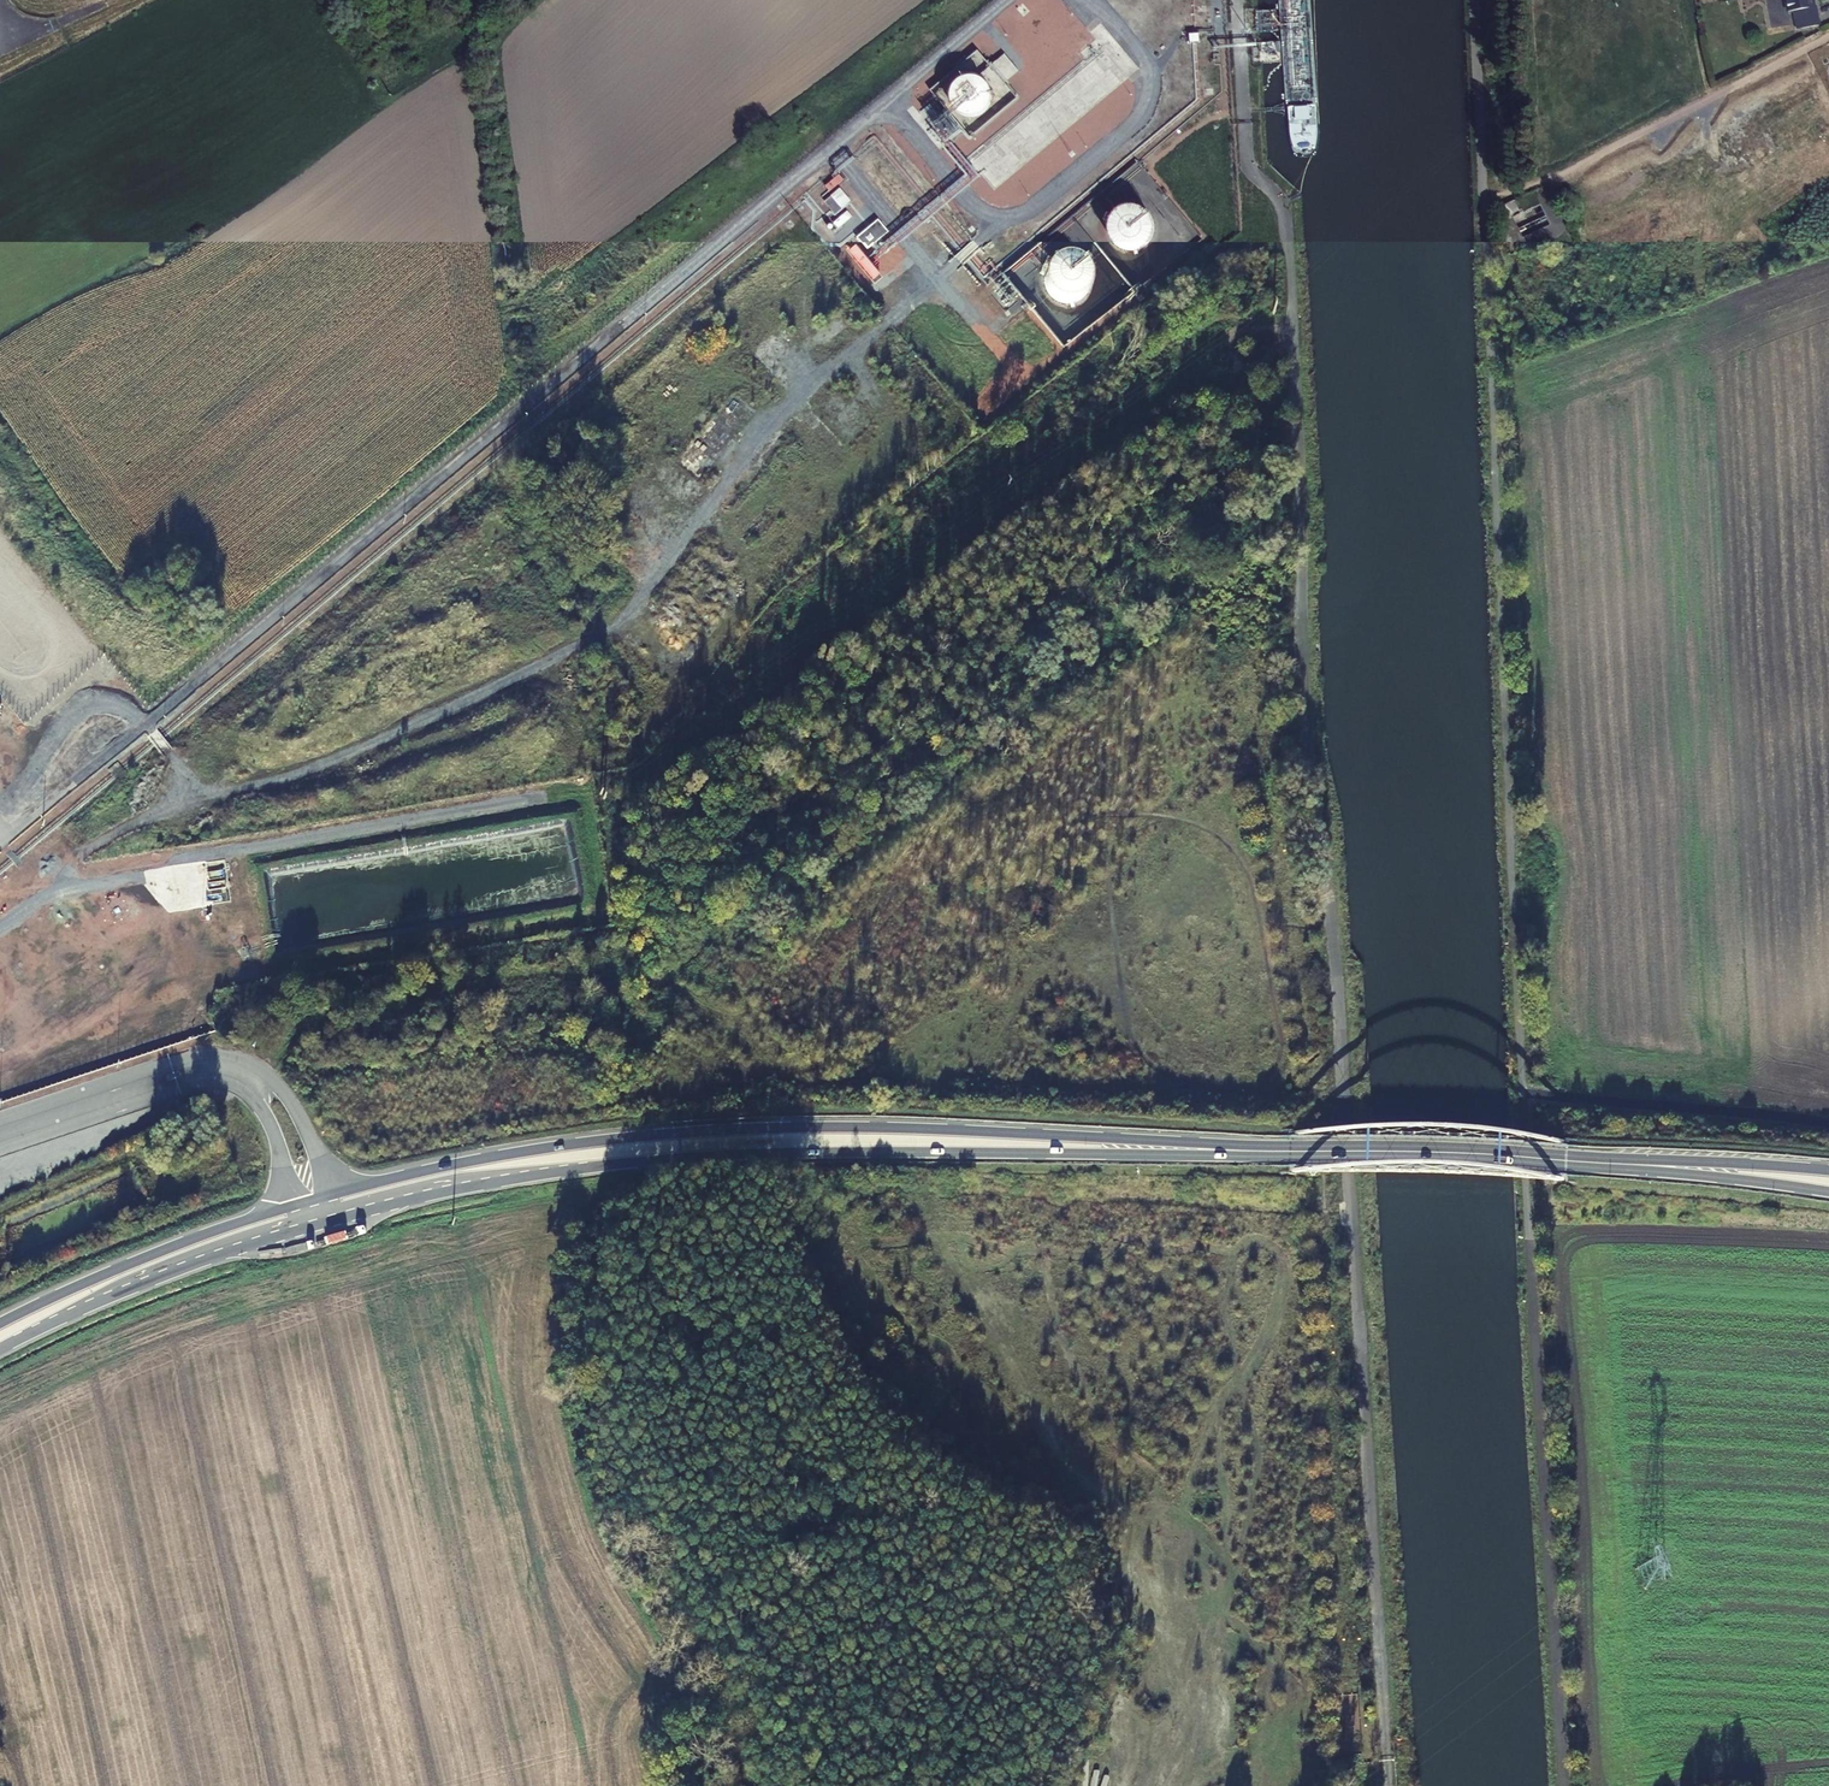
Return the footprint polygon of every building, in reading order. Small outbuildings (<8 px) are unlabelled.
[(1812,13),(1809,0),(1783,0),(1786,18),(1792,17),(1795,37),(1819,33),(1815,13),(1812,13)] [(964,114),(971,116),(978,115),(984,112),(989,107),(992,101),(993,95),(992,88),(989,82),(984,77),(977,74),(970,74),(964,75),(959,78),(955,83),(952,89),(951,95),(952,101),(954,107),(959,111),(964,114)] [(839,187),(824,201),(835,214),(851,199),(839,187)] [(1500,205),(1503,216),(1518,211),(1515,200),(1500,205)] [(1122,256),(1129,257),(1135,256),(1142,254),(1147,249),(1150,243),(1151,236),(1150,229),(1146,223),(1141,219),(1135,216),(1128,215),(1122,217),(1117,220),(1112,224),(1110,230),(1109,236),(1110,242),(1112,248),(1116,253),(1122,256)] [(1057,302),(1064,303),(1070,302),(1077,300),(1082,295),(1085,289),(1086,282),(1085,275),(1081,269),(1076,265),(1070,262),(1063,261),(1057,263),(1052,266),(1047,270),(1045,276),(1044,282),(1044,288),(1047,294),(1051,299),(1057,302)] [(32,786),(13,802),(21,812),(40,796),(32,786)] [(628,842),(641,843),(641,828),(629,828),(628,842)]
